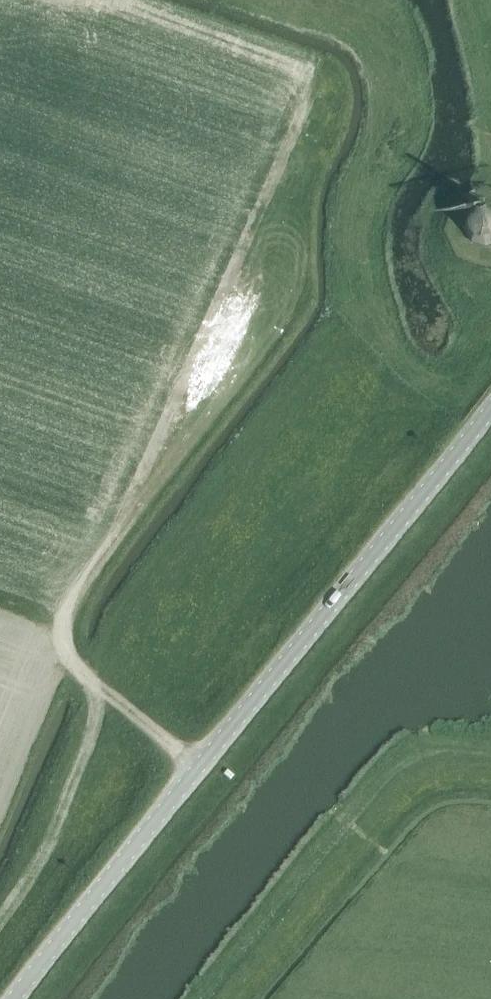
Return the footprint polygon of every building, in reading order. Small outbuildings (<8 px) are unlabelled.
[(489,247),(490,247),(490,208),(486,206),(471,215),(466,227),(473,244),(489,247)]
